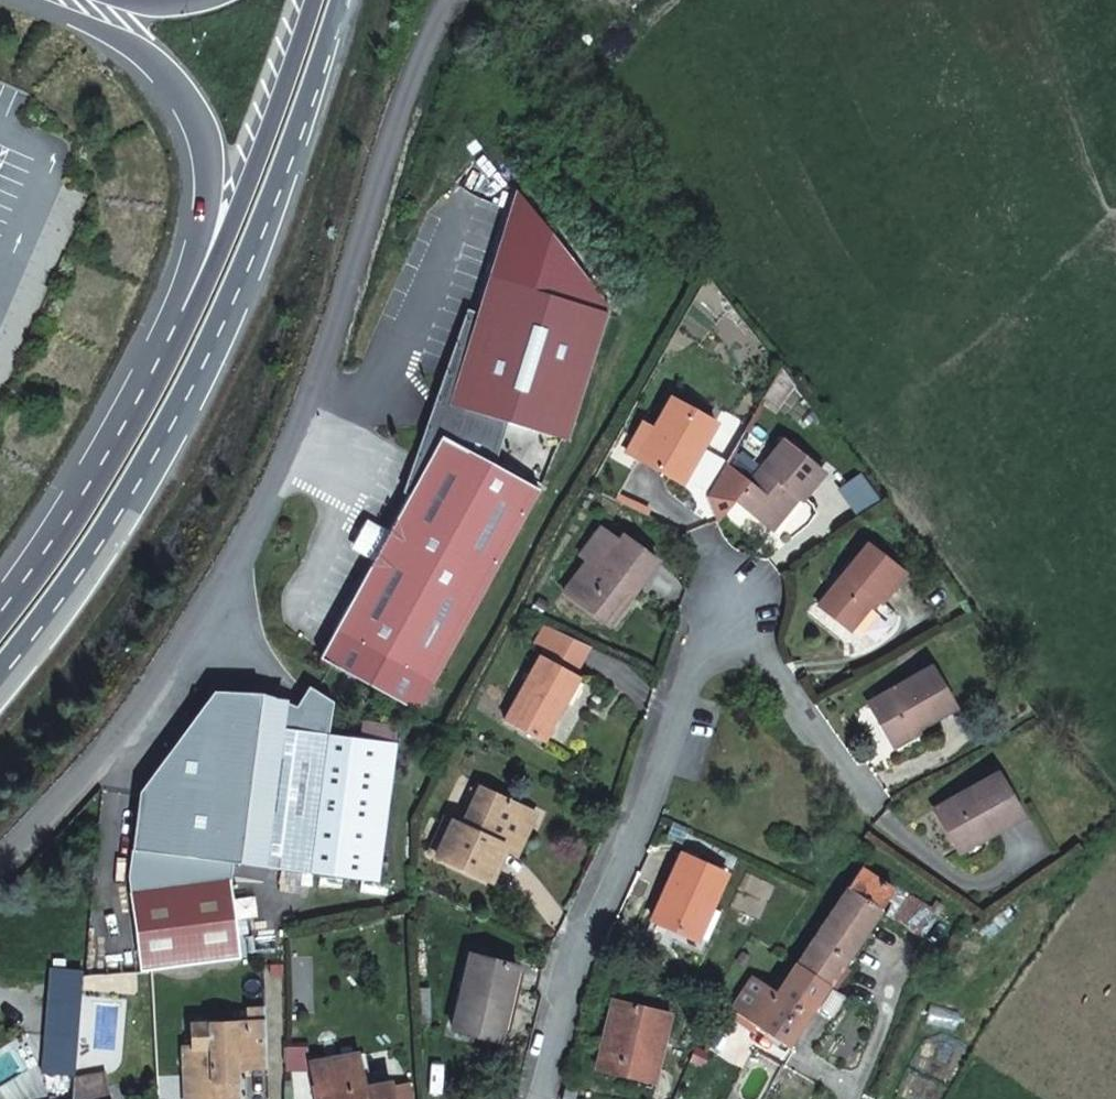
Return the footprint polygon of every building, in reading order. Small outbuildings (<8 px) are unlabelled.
[(414,487),(333,633),(430,686),(538,491),(491,465),(504,423),(566,442),(606,313),(490,277),(476,323),(450,406),(468,411),(458,446),(442,437),(414,487)] [(450,406),(476,323),(469,321),(409,484),(414,487),(442,437),(458,446),(468,411),(450,406)] [(795,387),(782,370),(765,401),(779,409),(795,387)] [(641,460),(685,485),(718,425),(675,401),(658,431),(645,424),(629,452),(642,459),(641,460)] [(737,504),(768,529),(796,495),(801,499),(804,502),(828,474),(788,441),(753,485),(729,464),(711,497),(719,521),(737,504)] [(796,495),(768,529),(773,533),(801,499),(796,495)] [(566,591),(606,621),(629,590),(636,595),(660,563),(623,535),(617,542),(601,530),(581,556),(588,561),(566,591)] [(876,598),(882,604),(904,576),(868,548),(822,607),(850,630),(876,598)] [(629,590),(606,621),(613,626),(636,595),(629,590)] [(565,704),(562,702),(576,676),(541,657),(506,721),(544,742),(565,704)] [(894,745),(918,730),(922,730),(955,710),(932,670),(871,706),(894,745)] [(274,701),(262,729),(328,737),(332,705),(308,691),(295,710),(274,701)] [(362,741),(340,739),(328,737),(262,729),(261,729),(245,864),(378,880),(394,745),(393,745),(394,730),(364,726),(362,741)] [(935,811),(956,847),(989,829),(992,834),(1022,816),(998,774),(935,811)] [(501,850),(507,852),(526,810),(480,789),(463,826),(454,822),(438,856),(488,878),(501,850)] [(526,810),(507,852),(516,856),(536,814),(526,810)] [(432,853),(438,856),(454,822),(448,819),(432,853)] [(989,829),(956,847),(960,853),(992,834),(989,829)] [(725,876),(681,856),(648,930),(700,954),(719,913),(711,908),(725,876)] [(860,869),(795,967),(827,988),(885,902),(900,911),(895,920),(908,928),(925,906),(894,887),(893,890),(860,869)] [(140,973),(240,960),(230,881),(130,894),(140,973)] [(924,937),(942,908),(934,903),(930,909),(925,906),(908,928),(924,937)] [(518,967),(470,956),(452,1028),(500,1039),(518,967)] [(827,988),(795,967),(777,995),(754,979),(731,1010),(786,1049),(827,988)] [(597,1068),(642,1079),(650,1048),(662,1050),(671,1016),(613,1002),(597,1068)] [(56,1073),(74,1074),(81,1006),(48,1003),(45,1036),(58,1037),(56,1073)] [(264,1010),(247,1010),(247,1025),(192,1026),(192,1048),(183,1048),(184,1079),(191,1079),(191,1098),(236,1098),(235,1069),(235,1055),(248,1055),(248,1068),(267,1068),(264,1010)] [(650,1048),(642,1079),(654,1082),(662,1050),(650,1048)] [(323,1098),(407,1098),(404,1080),(361,1088),(354,1054),(309,1063),(316,1098),(323,1097),(323,1098)] [(235,1069),(248,1068),(248,1055),(235,1055),(235,1069)] [(103,1075),(74,1081),(72,1098),(109,1098),(103,1075)] [(567,1083),(564,1098),(576,1098),(579,1086),(567,1083)]
